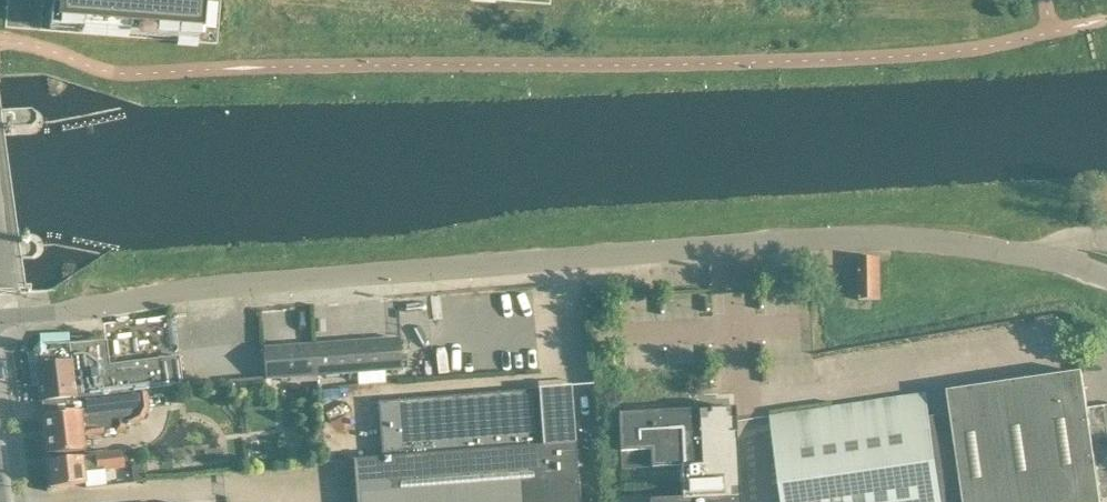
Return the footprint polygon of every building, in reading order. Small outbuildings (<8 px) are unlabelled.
[(5,27),(218,44),(221,0),(7,0),(5,27)] [(879,257),(858,258),(859,300),(874,299),(880,299),(879,262),(879,257)] [(35,351),(27,352),(32,387),(39,386),(41,401),(70,398),(77,397),(100,395),(148,391),(184,387),(180,362),(180,356),(159,359),(160,369),(113,375),(114,377),(100,378),(96,343),(96,341),(70,343),(69,332),(40,334),(41,344),(39,343),(33,350),(35,351)] [(314,375),(401,369),(399,339),(312,345),(314,375)] [(266,379),(314,375),(312,345),(264,349),(266,377),(266,379)] [(772,418),(775,440),(784,501),(1101,501),(1101,500),(1106,499),(1106,405),(1087,408),(1082,372),(948,392),(926,395),(772,418)] [(266,377),(229,380),(230,382),(230,392),(267,389),(266,379),(266,377)] [(539,389),(378,402),(380,424),(383,458),(544,445),(539,389)] [(143,421),(150,408),(148,391),(100,395),(77,397),(70,398),(41,401),(42,415),(47,455),(69,452),(86,450),(85,437),(126,432),(125,427),(131,426),(138,423),(143,421)] [(734,409),(723,410),(723,406),(697,408),(697,410),(658,412),(619,414),(621,452),(650,450),(651,468),(661,467),(680,467),(681,501),(649,501),(739,501),(734,409)] [(354,460),(357,501),(580,501),(575,443),(544,445),(383,458),(354,460)] [(48,461),(51,487),(86,484),(85,472),(104,470),(125,467),(123,451),(76,456),(77,458),(48,461)] [(105,486),(104,470),(85,472),(86,484),(86,488),(105,486)]
